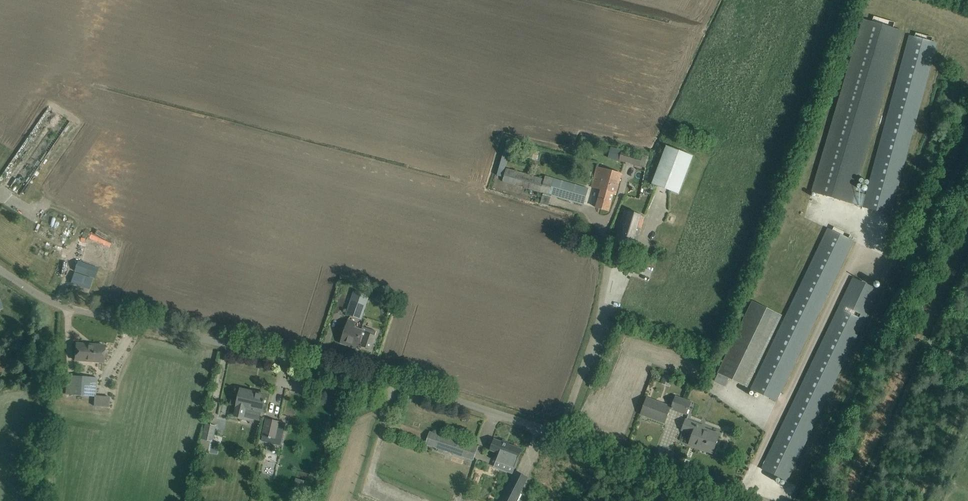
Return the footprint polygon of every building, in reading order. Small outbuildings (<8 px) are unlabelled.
[(862,19),(811,192),(815,193),(863,207),(866,195),(856,192),(884,95),(902,34),(903,31),(893,28),(895,23),(895,22),(884,19),(874,17),(872,22),(862,19)] [(869,184),(866,195),(863,207),(890,215),(912,133),(916,134),(918,126),(914,125),(937,43),(931,42),(933,38),(916,33),(914,37),(909,36),(887,117),(881,116),(879,124),(885,126),(884,128),(869,184)] [(0,177),(0,183),(19,196),(70,121),(49,107),(0,177)] [(652,184),(679,194),(693,156),(666,146),(652,184)] [(642,156),(611,147),(608,158),(639,167),(642,156)] [(621,173),(597,166),(591,187),(601,190),(596,208),(608,211),(613,194),(615,194),(621,173)] [(503,182),(543,193),(541,203),(549,205),(551,196),(583,205),(588,188),(545,177),(545,179),(507,168),(503,182)] [(624,211),(614,245),(634,252),(644,217),(645,218),(645,217),(624,211)] [(827,229),(751,389),(776,402),(853,241),(827,229)] [(82,260),(89,262),(104,267),(111,247),(88,240),(82,260)] [(88,265),(76,261),(73,271),(85,275),(88,265)] [(93,278),(74,272),(70,283),(89,289),(93,278)] [(878,290),(853,278),(761,469),(787,481),(878,290)] [(346,314),(361,319),(369,297),(354,292),(346,314)] [(717,372),(747,387),(782,315),(752,300),(717,372)] [(356,348),(357,344),(361,330),(353,328),(355,323),(348,320),(342,338),(347,340),(346,345),(356,348)] [(357,344),(362,345),(362,347),(370,350),(376,332),(362,327),(361,330),(357,344)] [(74,360),(103,362),(104,345),(75,343),(74,360)] [(68,376),(67,395),(93,397),(94,378),(68,376)] [(249,391),(241,389),(237,406),(235,416),(243,418),(245,408),(262,412),(264,401),(265,397),(249,393),(249,391)] [(691,401),(676,396),(671,408),(686,414),(691,401)] [(669,408),(647,400),(641,414),(664,422),(669,408)] [(285,424),(267,419),(263,436),(282,440),(285,424)] [(704,427),(686,420),(683,429),(693,433),(689,444),(690,445),(690,443),(696,445),(695,447),(712,453),(718,435),(703,429),(704,427)] [(212,441),(216,426),(206,424),(203,439),(212,441)] [(427,447),(476,458),(479,444),(430,432),(427,447)] [(499,453),(496,461),(515,468),(521,450),(508,445),(509,443),(502,440),(502,442),(494,439),(490,450),(499,453)] [(522,489),(510,483),(501,500),(516,500),(522,489)]
